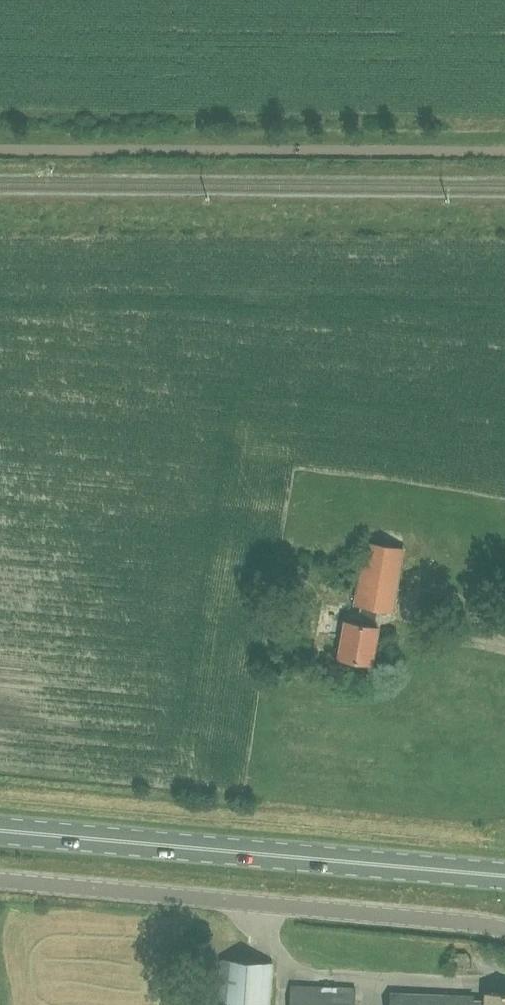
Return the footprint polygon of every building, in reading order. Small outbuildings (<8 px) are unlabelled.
[(392,610),(403,548),(365,542),(355,604),(360,605),(357,623),(345,621),(338,657),(371,663),(377,627),(374,626),(377,608),(392,610)] [(273,963),(222,959),(218,1001),(193,999),(193,1004),(270,1004),(273,963)] [(355,987),(291,984),(290,1004),(354,1004),(355,987)] [(486,992),(486,999),(472,998),(472,996),(391,993),(390,1004),(504,1004),(504,993),(486,992)]
